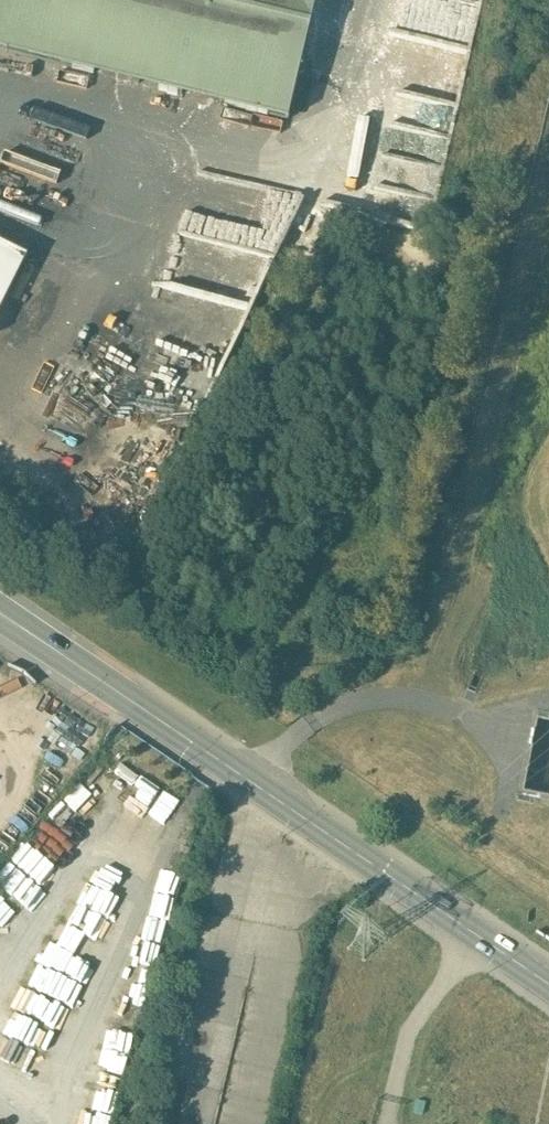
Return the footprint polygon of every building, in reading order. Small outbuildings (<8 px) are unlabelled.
[(290,122),(315,0),(0,0),(0,50),(290,122)] [(281,206),(260,248),(281,258),(311,197),(295,189),(286,208),(281,206)] [(0,243),(0,306),(25,255),(0,243)]
